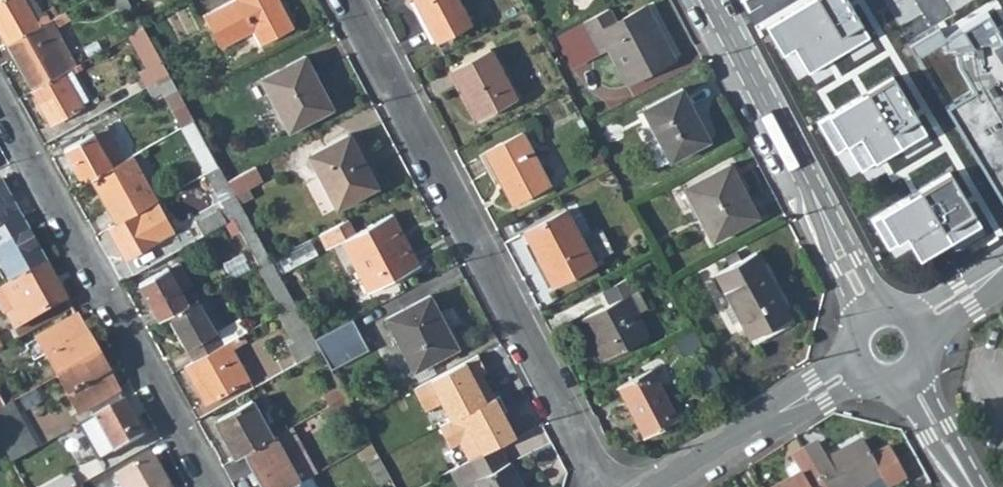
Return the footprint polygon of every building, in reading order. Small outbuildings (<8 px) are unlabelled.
[(6,44),(49,19),(51,18),(48,12),(36,18),(26,1),(25,0),(0,0),(0,33),(6,44)] [(120,10),(132,3),(131,0),(115,0),(120,10)] [(294,30),(278,0),(270,0),(268,1),(268,0),(234,0),(236,3),(203,20),(219,50),(252,33),(260,48),(294,30)] [(437,44),(472,26),(459,0),(414,0),(437,44)] [(888,95),(922,76),(1002,214),(1002,54),(996,43),(994,24),(1002,23),(1002,0),(937,0),(944,39),(912,58),(889,19),(884,9),(879,0),(832,0),(888,95)] [(884,9),(889,19),(929,0),(905,0),(884,9)] [(120,10),(131,33),(144,25),(143,23),(132,3),(120,10)] [(652,6),(621,22),(614,8),(587,22),(603,53),(612,49),(631,85),(681,59),(652,6)] [(6,44),(31,90),(63,72),(67,69),(49,37),(57,32),(49,19),(6,44)] [(603,53),(587,22),(561,35),(578,66),(603,53)] [(1002,42),(1002,23),(994,24),(996,43),(1002,42)] [(127,35),(143,67),(135,72),(143,87),(153,81),(167,73),(165,69),(146,30),(144,25),(131,33),(127,35)] [(57,32),(49,37),(67,69),(70,67),(75,65),(57,32)] [(478,120),(517,100),(490,50),(452,70),(478,120)] [(318,74),(314,76),(305,58),(257,83),(286,136),(336,109),(318,74)] [(81,104),(88,100),(70,67),(67,69),(63,72),(81,104)] [(30,90),(50,124),(82,106),(81,104),(63,72),(31,90),(30,90)] [(153,81),(179,128),(192,120),(167,73),(153,81)] [(673,164),(714,142),(687,90),(647,110),(660,138),(644,146),(654,167),(671,159),(673,164)] [(179,128),(205,174),(218,166),(192,120),(179,128)] [(513,206),(550,186),(522,132),(485,152),(513,206)] [(110,167),(91,134),(63,151),(81,184),(90,179),(110,167)] [(338,210),(379,189),(352,136),(310,157),(338,210)] [(90,179),(116,225),(139,212),(156,202),(131,155),(110,167),(90,179)] [(717,242),(763,217),(735,163),(689,189),(717,242)] [(235,196),(227,182),(218,166),(205,174),(223,206),(196,222),(202,235),(236,215),(244,210),(235,196)] [(227,182),(235,196),(262,182),(255,168),(227,182)] [(20,217),(0,181),(0,228),(20,217)] [(244,228),(251,224),(244,210),(236,215),(244,228)] [(108,229),(125,261),(156,242),(139,212),(116,225),(108,229)] [(554,288),(595,266),(567,213),(526,234),(554,288)] [(10,283),(46,262),(20,217),(0,228),(0,265),(10,283)] [(392,218),(354,238),(346,223),(319,237),(328,253),(341,246),(368,297),(419,269),(392,218)] [(156,242),(125,261),(129,267),(159,248),(156,242)] [(775,286),(770,289),(756,260),(717,279),(734,310),(740,323),(752,346),(794,324),(775,286)] [(46,262),(10,283),(0,289),(0,313),(1,314),(5,312),(14,329),(67,299),(46,262)] [(190,285),(177,262),(166,268),(138,284),(158,320),(167,315),(187,304),(179,291),(190,285)] [(629,297),(638,292),(632,280),(603,294),(610,306),(583,320),(604,363),(650,338),(629,297)] [(187,304),(167,315),(194,361),(224,345),(198,298),(187,304)] [(428,298),(384,322),(412,375),(461,349),(442,314),(438,316),(428,298)] [(279,313),(294,342),(310,332),(297,305),(296,304),(279,313)] [(740,323),(734,310),(728,313),(734,326),(740,323)] [(97,355),(76,318),(41,337),(50,353),(63,374),(97,355)] [(370,352),(353,321),(316,342),(320,351),(332,372),(370,352)] [(288,345),(298,363),(320,351),(316,342),(310,332),(294,342),(288,345)] [(233,348),(246,340),(243,333),(224,345),(194,361),(185,366),(205,403),(250,378),(233,348)] [(50,353),(41,337),(30,344),(38,359),(50,353)] [(58,377),(78,413),(88,407),(117,391),(97,355),(63,374),(58,377)] [(646,442),(680,425),(652,373),(619,390),(628,409),(617,415),(627,435),(639,429),(646,442)] [(479,457),(472,443),(503,426),(476,375),(432,398),(453,440),(427,454),(440,478),(447,474),(479,457)] [(0,410),(0,441),(8,455),(12,463),(37,449),(18,414),(50,396),(44,385),(10,404),(0,410)] [(0,386),(0,410),(10,404),(0,386)] [(340,386),(324,396),(330,406),(346,396),(340,386)] [(88,407),(94,417),(122,400),(117,391),(88,407)] [(345,415),(354,411),(346,396),(330,406),(324,409),(328,417),(341,410),(345,415)] [(254,399),(215,420),(237,458),(245,454),(276,437),(254,399)] [(122,400),(94,417),(82,423),(95,446),(107,440),(114,452),(142,435),(122,400)] [(245,454),(263,486),(291,486),(304,479),(319,471),(327,466),(302,421),(276,437),(245,454)] [(813,447),(799,455),(817,486),(866,486),(877,481),(880,486),(895,486),(901,483),(883,452),(866,461),(857,445),(823,465),(813,447)] [(454,486),(474,486),(473,485),(507,466),(497,448),(479,457),(447,474),(454,486)] [(153,455),(115,476),(121,486),(171,486),(153,455)] [(799,455),(787,462),(796,480),(784,486),(817,486),(799,455)] [(516,479),(509,466),(507,466),(473,485),(474,486),(518,486),(514,480),(516,479)] [(304,479),(308,486),(328,486),(319,471),(304,479)] [(71,475),(50,486),(76,486),(77,486),(71,475)]
